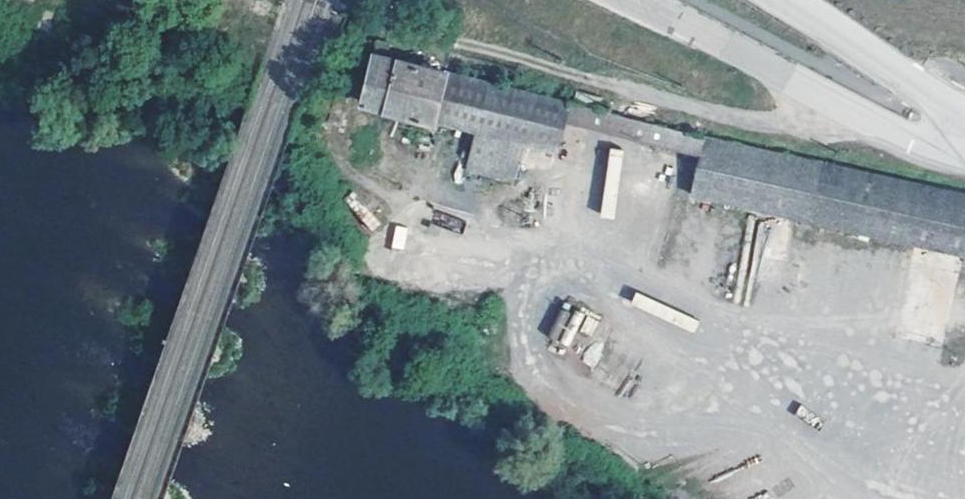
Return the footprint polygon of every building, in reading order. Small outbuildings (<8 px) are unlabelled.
[(360,102),(432,120),(444,70),(373,53),(360,102)] [(699,151),(703,134),(704,132),(599,107),(602,97),(575,91),(573,101),(444,70),(432,120),(474,130),(465,169),(513,181),(523,142),(555,150),(563,119),(699,151)] [(703,134),(699,151),(689,193),(964,254),(964,193),(703,134)] [(552,343),(587,350),(595,314),(560,306),(552,343)]
